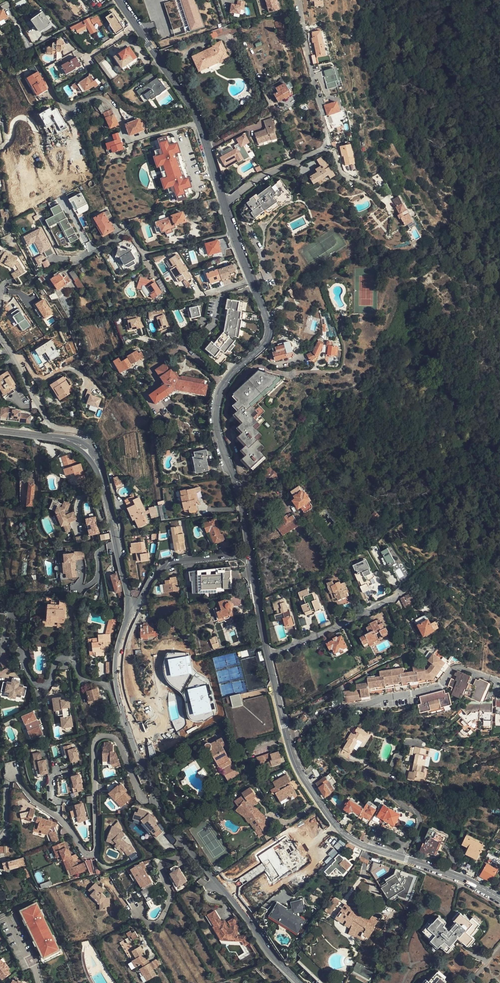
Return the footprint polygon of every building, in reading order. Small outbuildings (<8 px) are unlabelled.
[(162,3),(174,36),(185,31),(172,0),(170,0),(162,3)] [(185,31),(189,30),(178,0),(172,0),(185,31)] [(189,30),(203,24),(194,0),(178,0),(189,30)] [(278,5),(277,1),(266,3),(269,13),(278,10),(276,6),(278,5)] [(239,6),(234,5),(232,14),(242,15),(243,7),(239,6)] [(51,24),(43,12),(32,20),(40,31),(51,24)] [(116,17),(114,13),(106,19),(109,22),(111,21),(116,17)] [(89,18),(70,28),(71,30),(75,28),(78,32),(86,27),(90,34),(97,30),(93,24),(96,22),(99,26),(102,24),(100,20),(98,15),(90,19),(89,18)] [(116,17),(111,21),(119,33),(125,29),(116,17)] [(287,35),(283,20),(275,22),(280,43),(287,41),(286,35),(287,35)] [(110,26),(111,27),(116,35),(119,33),(111,21),(109,22),(111,26),(110,26)] [(215,31),(215,32),(216,33),(217,34),(217,37),(229,33),(229,32),(228,31),(230,30),(229,26),(215,31)] [(321,43),(322,43),(319,30),(310,32),(312,38),(313,38),(314,43),(313,43),(316,55),(325,52),(323,47),(322,47),(321,43)] [(62,52),(62,47),(61,47),(61,45),(62,45),(63,41),(61,39),(59,39),(57,40),(57,42),(54,41),(53,42),(52,48),(50,48),(50,47),(49,47),(49,48),(46,48),(46,52),(52,54),(52,55),(55,55),(56,55),(56,53),(61,53),(62,52)] [(229,59),(221,40),(211,45),(212,47),(192,56),(199,71),(217,64),(217,65),(229,59)] [(114,56),(122,68),(137,58),(129,46),(114,56)] [(137,58),(122,68),(124,72),(140,62),(137,58)] [(80,67),(78,63),(77,63),(75,59),(61,66),(65,75),(80,67)] [(48,89),(45,82),(39,71),(28,77),(38,95),(48,89)] [(151,99),(165,88),(160,81),(159,81),(156,78),(141,89),(143,93),(141,94),(141,93),(137,96),(142,102),(150,97),(151,99)] [(92,81),(91,80),(88,82),(87,81),(84,82),(84,81),(78,84),(77,83),(70,87),(74,94),(84,92),(91,88),(92,89),(96,87),(93,81),(92,81)] [(291,95),(285,83),(275,88),(277,92),(274,93),(278,102),(291,95)] [(332,95),(338,93),(336,86),(329,88),(332,95)] [(327,115),(328,116),(339,112),(336,102),(324,106),(327,115)] [(109,110),(102,103),(96,105),(102,114),(104,114),(110,128),(118,125),(111,109),(109,110)] [(139,120),(125,125),(129,135),(146,129),(145,125),(141,126),(139,120)] [(280,140),(274,122),(264,125),(266,133),(255,137),(258,147),(280,140)] [(169,139),(168,136),(157,140),(160,149),(158,150),(157,150),(159,156),(157,157),(160,166),(158,167),(162,180),(164,179),(168,188),(169,188),(171,193),(173,193),(175,192),(178,201),(189,197),(188,195),(190,194),(188,190),(186,190),(186,188),(188,187),(185,179),(183,172),(180,173),(176,161),(178,160),(179,160),(176,152),(175,152),(173,144),(171,145),(171,143),(172,143),(171,138),(169,139)] [(248,144),(245,138),(243,139),(241,137),(237,139),(241,148),(248,144)] [(113,141),(108,142),(111,153),(122,150),(119,139),(113,141)] [(350,163),(354,162),(353,162),(352,156),(354,156),(351,143),(340,145),(342,153),(344,153),(347,164),(350,163)] [(229,167),(246,158),(241,148),(238,149),(238,148),(220,157),(223,164),(226,163),(229,167)] [(326,169),(330,166),(323,156),(317,159),(321,166),(322,167),(324,166),(326,169)] [(335,176),(330,166),(326,169),(324,166),(322,167),(321,166),(315,170),(316,170),(309,174),(311,178),(311,179),(316,187),(327,181),(335,176)] [(292,196),(280,180),(271,188),(270,186),(258,196),(257,194),(250,200),(250,201),(244,205),(245,207),(241,210),(243,213),(242,214),(248,222),(247,224),(253,225),(254,223),(264,214),(265,215),(266,213),(265,212),(266,211),(270,211),(272,210),(273,211),(279,207),(280,206),(280,205),(279,204),(281,202),(283,203),(286,201),(287,203),(290,201),(292,200),(292,196)] [(227,187),(229,195),(231,196),(237,190),(233,184),(227,187)] [(77,215),(89,210),(83,192),(70,197),(77,215)] [(406,210),(398,197),(393,200),(396,207),(399,214),(397,216),(400,219),(401,219),(405,226),(407,225),(412,221),(410,218),(408,213),(410,213),(408,210),(406,210)] [(59,204),(51,209),(54,216),(63,212),(59,204)] [(412,208),(408,210),(410,213),(408,213),(410,218),(416,215),(412,208)] [(104,211),(91,219),(101,235),(110,229),(104,220),(108,217),(104,211)] [(183,211),(171,215),(174,226),(186,222),(183,211)] [(71,228),(66,219),(63,212),(54,216),(45,220),(49,228),(59,222),(67,237),(75,234),(73,227),(71,228)] [(171,215),(157,220),(151,222),(154,228),(156,228),(158,234),(163,233),(164,236),(166,235),(171,234),(172,233),(171,230),(175,229),(174,226),(171,215)] [(151,222),(157,220),(156,216),(148,218),(154,236),(158,234),(156,228),(154,228),(151,222)] [(42,227),(24,235),(28,246),(35,242),(40,253),(45,251),(47,256),(54,253),(42,227)] [(70,244),(78,239),(76,235),(68,239),(70,244)] [(221,251),(218,240),(209,242),(205,243),(208,255),(221,251)] [(118,246),(115,253),(119,254),(119,253),(123,254),(125,260),(123,261),(124,264),(125,267),(133,264),(132,260),(135,259),(132,251),(118,246)] [(0,251),(0,261),(11,265),(18,273),(23,268),(15,258),(14,258),(14,257),(0,251)] [(45,252),(36,256),(39,261),(47,258),(45,252)] [(119,254),(115,253),(114,255),(119,257),(122,265),(124,264),(123,261),(125,260),(123,254),(119,253),(119,254)] [(192,278),(181,260),(179,260),(176,256),(168,261),(173,268),(171,270),(179,283),(185,279),(186,281),(192,278)] [(48,259),(43,261),(46,267),(51,265),(48,259)] [(6,266),(21,285),(31,277),(23,268),(18,273),(11,265),(0,261),(0,264),(6,266)] [(230,278),(228,273),(234,271),(232,264),(217,269),(217,268),(201,273),(204,281),(210,280),(211,283),(220,280),(221,281),(230,278)] [(84,287),(75,270),(71,272),(76,282),(74,283),(78,290),(84,287)] [(70,282),(67,276),(63,278),(59,272),(56,273),(57,274),(50,279),(58,290),(70,282)] [(153,286),(155,285),(154,284),(150,283),(140,279),(137,286),(141,288),(153,286)] [(162,295),(155,285),(153,286),(141,288),(144,289),(144,287),(148,289),(153,296),(151,297),(154,301),(162,295)] [(144,289),(141,288),(140,288),(136,288),(136,289),(143,292),(149,299),(151,297),(153,296),(148,289),(144,287),(144,289)] [(53,312),(44,298),(36,304),(45,318),(53,312)] [(228,310),(227,317),(229,318),(227,333),(225,333),(222,338),(219,343),(217,342),(214,347),(211,345),(206,352),(219,361),(224,353),(226,355),(228,351),(232,353),(234,349),(232,348),(233,346),(238,340),(239,335),(241,319),(239,319),(241,302),(226,300),(225,309),(228,310)] [(187,309),(188,313),(189,312),(191,318),(200,317),(198,307),(187,309)] [(30,325),(19,308),(11,313),(23,330),(30,325)] [(161,310),(151,310),(152,318),(156,318),(160,328),(167,326),(163,314),(162,315),(161,310)] [(143,327),(140,313),(131,315),(133,329),(143,327)] [(51,339),(34,350),(39,357),(46,352),(51,360),(60,354),(51,339)] [(317,355),(321,345),(320,345),(321,343),(319,341),(312,352),(307,355),(310,359),(316,355),(317,355)] [(86,355),(81,342),(76,344),(81,357),(86,355)] [(334,356),(334,347),(330,347),(330,343),(326,342),(326,347),(327,347),(327,355),(334,356)] [(276,351),(271,352),(273,359),(273,360),(287,356),(284,343),(277,345),(278,347),(275,348),(276,351)] [(132,364),(144,357),(141,352),(139,353),(137,350),(127,356),(132,364)] [(120,373),(132,366),(127,358),(121,361),(119,358),(113,361),(120,373)] [(206,385),(207,382),(181,376),(178,378),(167,361),(154,370),(164,384),(161,386),(149,395),(156,404),(168,396),(174,391),(204,397),(207,386),(206,385)] [(230,406),(230,407),(235,411),(231,415),(239,423),(234,429),(240,434),(236,438),(244,446),(240,451),(245,456),(241,460),(252,471),(261,462),(258,460),(263,455),(256,449),(259,445),(252,438),(257,433),(248,423),(252,419),(247,415),(252,410),(245,404),(274,374),(255,369),(251,373),(253,379),(247,383),(245,383),(242,386),(238,392),(233,400),(230,406)] [(3,390),(5,389),(7,393),(13,389),(12,386),(14,385),(7,372),(0,376),(0,385),(3,390)] [(68,388),(71,385),(65,377),(52,385),(55,389),(57,388),(61,395),(63,393),(65,397),(71,393),(69,390),(68,388)] [(101,397),(90,394),(92,390),(87,388),(85,396),(88,397),(86,408),(98,411),(101,397)] [(9,407),(5,407),(4,416),(8,417),(18,418),(17,421),(23,422),(28,422),(29,423),(30,415),(19,413),(20,410),(9,409),(9,407)] [(197,472),(207,469),(204,456),(206,456),(204,449),(192,452),(193,457),(192,457),(194,467),(196,467),(197,472)] [(61,456),(64,465),(67,464),(68,467),(65,468),(64,469),(66,475),(75,473),(77,472),(78,477),(76,477),(75,478),(77,484),(86,482),(81,463),(73,466),(69,454),(61,456)] [(269,483),(277,475),(274,471),(273,473),(270,469),(264,474),(267,478),(266,479),(269,483)] [(116,485),(123,483),(120,475),(113,477),(116,485)] [(28,490),(26,506),(33,506),(34,484),(33,484),(28,484),(25,483),(25,490),(28,490)] [(312,507),(309,503),(310,502),(304,492),(302,493),(299,488),(292,493),(296,500),(293,502),(298,509),(299,509),(302,513),(303,512),(305,514),(312,510),(312,507)] [(194,494),(195,494),(195,489),(192,490),(186,491),(185,489),(180,490),(181,496),(180,496),(182,508),(187,508),(189,514),(197,512),(195,501),(194,494)] [(146,512),(139,497),(133,500),(135,505),(127,508),(133,520),(135,519),(138,527),(146,524),(141,513),(146,512)] [(60,503),(60,502),(56,500),(53,507),(57,509),(56,511),(61,525),(63,525),(66,533),(72,531),(69,522),(77,519),(74,512),(69,514),(66,515),(65,512),(65,510),(68,511),(71,504),(65,501),(63,504),(60,503)] [(157,516),(155,506),(149,508),(151,518),(157,516)] [(372,522),(377,517),(373,513),(368,518),(372,522)] [(282,534),(299,524),(295,517),(294,518),(292,516),(285,520),(286,522),(278,527),(282,534)] [(97,517),(90,518),(91,524),(88,525),(90,536),(100,534),(97,517)] [(221,535),(219,527),(220,527),(217,519),(215,520),(215,519),(203,523),(207,533),(209,532),(214,545),(223,541),(223,540),(225,540),(222,534),(221,535)] [(171,528),(172,537),(172,541),(174,549),(174,553),(184,551),(183,543),(185,542),(183,534),(181,535),(180,527),(171,528)] [(130,554),(134,553),(138,552),(139,561),(147,559),(146,553),(144,553),(142,541),(129,543),(130,547),(129,547),(130,554)] [(395,562),(387,548),(381,551),(383,556),(381,558),(384,565),(387,564),(388,565),(395,562)] [(84,551),(74,552),(74,553),(73,560),(84,559),(84,551)] [(73,560),(74,553),(66,554),(62,554),(63,563),(61,563),(62,574),(64,574),(64,578),(71,578),(71,579),(77,578),(76,571),(73,571),(73,570),(75,569),(75,565),(74,565),(73,560)] [(354,574),(358,581),(360,581),(362,585),(360,586),(362,593),(370,589),(369,586),(372,584),(370,580),(373,578),(369,569),(364,571),(363,567),(366,566),(363,560),(353,564),(355,570),(357,569),(358,572),(354,574)] [(230,568),(190,572),(191,581),(192,581),(193,594),(221,593),(222,591),(225,591),(225,589),(232,588),(232,571),(230,568)] [(120,585),(117,573),(110,575),(115,593),(122,592),(120,585)] [(179,591),(177,576),(173,576),(173,577),(171,577),(171,580),(166,581),(167,585),(164,585),(166,593),(179,591)] [(328,586),(329,589),(331,589),(332,591),(330,592),(333,598),(337,597),(338,599),(345,596),(343,591),(347,589),(344,582),(340,583),(339,581),(336,582),(337,583),(334,584),(332,580),(335,579),(334,576),(326,579),(327,582),(328,585),(328,586)] [(319,606),(316,599),(314,600),(313,596),(308,598),(307,595),(309,594),(307,588),(298,592),(300,597),(303,596),(305,603),(302,604),(301,605),(303,612),(304,612),(310,610),(309,606),(312,604),(314,608),(319,606)] [(414,603),(410,594),(401,598),(406,610),(412,607),(411,605),(414,603)] [(235,617),(232,608),(233,606),(233,605),(232,603),(231,602),(229,602),(228,603),(226,599),(218,602),(220,607),(214,609),(219,622),(235,617)] [(283,599),(274,601),(276,609),(277,613),(274,614),(275,620),(282,618),(286,617),(287,620),(290,619),(289,611),(286,611),(283,599)] [(65,630),(67,609),(60,608),(60,607),(48,605),(47,622),(58,623),(58,629),(65,630)] [(310,610),(304,612),(306,615),(320,609),(319,606),(314,608),(310,610)] [(106,636),(109,635),(113,635),(114,630),(110,629),(112,618),(109,617),(106,636)] [(438,628),(436,623),(433,625),(432,623),(431,624),(428,620),(424,622),(422,617),(415,620),(423,636),(433,631),(433,630),(438,628)] [(366,626),(368,630),(368,632),(358,636),(362,643),(371,638),(370,635),(374,633),(378,631),(379,632),(380,635),(387,631),(385,627),(383,628),(380,622),(377,624),(375,620),(369,622),(370,624),(366,626)] [(154,640),(153,622),(140,623),(141,642),(154,640)] [(108,643),(110,643),(109,635),(106,636),(98,636),(98,638),(93,639),(93,642),(92,642),(93,652),(94,652),(96,652),(97,656),(104,655),(104,651),(108,651),(108,646),(108,643)] [(348,649),(341,636),(337,638),(336,636),(332,638),(333,640),(326,643),(329,649),(331,649),(334,653),(336,656),(348,649)] [(371,638),(362,643),(363,647),(373,642),(372,640),(371,638)] [(433,645),(431,640),(420,646),(422,650),(427,648),(428,650),(433,648),(432,646),(433,645)] [(164,651),(168,671),(170,672),(175,676),(184,675),(188,676),(191,678),(186,682),(186,683),(184,686),(185,687),(185,690),(186,698),(190,697),(191,694),(196,693),(190,692),(196,691),(195,688),(199,684),(208,686),(213,713),(217,712),(212,684),(193,667),(191,654),(188,654),(187,649),(176,651),(174,653),(164,651)] [(247,649),(240,650),(241,658),(248,656),(247,649)] [(419,689),(438,686),(442,681),(451,667),(434,654),(428,662),(433,665),(429,671),(426,671),(426,666),(413,668),(413,673),(403,674),(403,669),(379,673),(379,678),(366,680),(367,685),(354,687),(355,691),(339,694),(340,707),(352,705),(352,703),(357,703),(358,704),(368,703),(368,699),(419,692),(419,689)] [(12,663),(15,662),(12,657),(1,663),(4,668),(12,663)] [(343,676),(346,681),(363,671),(360,666),(343,676)] [(481,683),(479,688),(476,687),(470,685),(472,677),(458,673),(457,675),(456,675),(454,677),(457,679),(455,683),(452,681),(448,688),(452,689),(454,691),(452,694),(450,698),(457,702),(459,699),(463,701),(455,712),(459,716),(452,727),(465,736),(467,732),(470,734),(471,733),(475,735),(476,734),(479,736),(485,728),(494,729),(494,722),(499,722),(499,698),(496,698),(496,702),(488,701),(494,685),(481,681),(481,683)] [(19,684),(20,682),(12,681),(12,683),(7,682),(7,683),(2,683),(1,691),(5,691),(5,693),(10,694),(10,695),(17,697),(18,695),(22,695),(22,694),(27,695),(28,687),(24,686),(24,685),(19,684)] [(142,693),(150,691),(148,681),(140,682),(142,693)] [(101,699),(98,690),(89,692),(91,702),(101,699)] [(232,703),(233,707),(242,704),(242,701),(240,693),(230,696),(232,703)] [(450,709),(447,696),(444,697),(443,695),(426,698),(418,700),(420,707),(417,708),(419,717),(430,714),(430,715),(441,713),(441,711),(450,709)] [(62,698),(53,699),(55,712),(57,712),(64,711),(65,716),(65,719),(67,719),(68,725),(73,724),(70,701),(62,702),(62,698)] [(144,719),(151,718),(149,705),(142,707),(144,719)] [(64,719),(65,719),(65,716),(64,711),(57,712),(58,717),(63,716),(64,719)] [(33,713),(24,716),(26,724),(24,724),(27,732),(28,732),(31,739),(40,737),(39,734),(38,734),(36,729),(38,729),(35,720),(34,721),(32,715),(34,715),(33,713)] [(306,720),(302,716),(297,720),(301,724),(306,720)] [(74,728),(73,724),(68,725),(67,719),(65,719),(64,719),(62,719),(63,729),(74,728)] [(367,735),(369,737),(371,733),(360,725),(357,729),(359,730),(356,734),(352,732),(349,737),(350,738),(352,739),(349,742),(348,741),(343,750),(350,755),(360,741),(358,740),(360,737),(364,740),(367,735)] [(232,760),(229,755),(228,755),(223,746),(226,744),(222,737),(211,743),(210,742),(208,741),(207,742),(205,739),(195,744),(197,747),(198,747),(199,750),(204,748),(207,749),(209,750),(218,766),(219,765),(222,771),(233,765),(231,760),(232,760)] [(117,753),(114,753),(114,745),(111,745),(111,743),(104,743),(104,747),(103,747),(104,752),(103,752),(103,762),(111,762),(114,767),(122,764),(117,753)] [(413,752),(410,760),(418,763),(421,764),(423,760),(418,758),(419,754),(422,755),(424,749),(412,745),(410,750),(413,752)] [(75,746),(68,747),(69,752),(70,752),(71,756),(73,763),(81,761),(78,750),(76,750),(75,746)] [(274,759),(271,752),(256,757),(259,765),(274,759)] [(41,754),(34,756),(36,763),(34,763),(36,772),(39,771),(41,771),(42,776),(44,776),(48,775),(47,767),(46,762),(43,763),(41,754)] [(418,763),(410,760),(408,768),(410,769),(409,770),(407,769),(405,768),(402,776),(414,780),(415,777),(417,778),(420,772),(415,770),(418,763)] [(292,785),(291,784),(289,784),(288,782),(289,781),(291,780),(287,774),(273,782),(276,787),(279,791),(275,793),(280,802),(282,801),(283,799),(284,798),(283,795),(287,793),(289,795),(292,793),(295,791),(294,788),(292,785)] [(81,776),(73,778),(74,785),(76,790),(78,789),(79,793),(85,792),(81,776)] [(334,789),(326,777),(317,784),(326,796),(334,789)] [(125,805),(134,797),(122,784),(120,786),(119,785),(117,788),(116,787),(112,791),(113,792),(125,805)] [(254,823),(258,821),(264,817),(255,804),(259,802),(256,796),(258,795),(254,790),(249,793),(249,794),(249,795),(248,796),(247,796),(246,796),(245,794),(238,799),(242,806),(240,809),(246,814),(246,815),(249,819),(251,818),(254,823)] [(125,805),(113,792),(111,793),(123,807),(125,805)] [(75,798),(73,799),(75,805),(83,803),(81,797),(75,798)] [(24,802),(29,809),(34,805),(29,799),(24,802)] [(360,815),(364,808),(351,799),(345,809),(355,816),(357,813),(360,815)] [(402,815),(396,811),(382,803),(375,816),(384,821),(381,827),(385,829),(386,826),(394,830),(397,824),(402,815)] [(367,823),(372,815),(376,809),(372,807),(367,804),(366,805),(364,808),(360,815),(362,816),(360,818),(367,823)] [(81,805),(73,807),(74,812),(78,811),(79,817),(80,818),(81,818),(83,823),(87,821),(86,816),(87,816),(84,806),(82,807),(81,805)] [(52,823),(48,822),(45,821),(45,820),(34,815),(36,810),(31,807),(30,810),(20,811),(21,817),(28,816),(33,818),(32,821),(36,823),(39,824),(38,829),(42,831),(42,833),(47,835),(49,831),(51,832),(53,833),(50,834),(53,843),(59,841),(56,832),(57,832),(56,828),(55,826),(53,824),(52,823)] [(140,812),(135,813),(136,819),(144,821),(154,833),(158,838),(163,833),(161,830),(162,829),(157,824),(158,823),(150,812),(141,809),(140,812)] [(326,828),(321,821),(320,822),(317,816),(312,820),(307,824),(310,829),(315,825),(320,832),(326,828)] [(144,821),(136,819),(137,822),(144,825),(152,835),(154,833),(144,821)] [(260,823),(261,825),(266,833),(272,829),(266,819),(265,820),(260,823)] [(39,824),(36,823),(32,831),(41,834),(42,833),(42,831),(38,829),(39,824)] [(123,850),(128,846),(121,838),(119,835),(122,833),(121,832),(122,831),(119,828),(110,825),(106,835),(107,835),(114,838),(113,840),(123,850)] [(266,833),(261,825),(255,829),(260,836),(266,833)] [(441,833),(428,827),(418,851),(426,854),(426,853),(438,857),(442,846),(446,837),(440,834),(441,833)] [(300,846),(301,845),(311,839),(306,832),(298,837),(292,841),(284,842),(284,847),(280,848),(280,855),(288,855),(294,855),(296,857),(293,859),(300,868),(310,861),(304,852),(301,854),(298,849),(300,847),(300,846)] [(465,836),(483,844),(485,841),(467,833),(465,836)] [(114,838),(107,835),(105,840),(111,842),(121,852),(123,850),(113,840),(114,838)] [(477,859),(483,844),(465,836),(462,844),(467,846),(468,847),(465,853),(477,859)] [(128,846),(123,850),(127,855),(134,851),(129,844),(128,846)] [(84,862),(77,865),(75,866),(73,862),(71,857),(69,858),(65,846),(60,848),(59,845),(52,847),(56,859),(61,857),(65,869),(67,869),(70,875),(87,868),(84,862)] [(360,858),(363,851),(353,846),(349,853),(360,858)] [(340,856),(336,859),(337,861),(328,869),(333,874),(337,869),(343,875),(352,865),(340,856)] [(19,858),(12,860),(12,868),(21,866),(19,858)] [(87,859),(89,873),(98,872),(96,858),(87,859)] [(12,868),(12,860),(1,862),(3,870),(12,868)] [(148,863),(147,860),(138,863),(139,864),(126,871),(128,874),(131,872),(142,892),(139,893),(147,906),(153,903),(147,892),(145,890),(151,887),(143,870),(145,869),(143,866),(145,865),(145,864),(148,863)] [(492,882),(498,870),(487,864),(480,876),(484,878),(485,878),(492,882)] [(188,881),(179,868),(177,869),(173,872),(170,873),(175,882),(178,880),(181,885),(188,881)] [(378,884),(379,887),(386,883),(384,881),(394,874),(395,870),(414,877),(405,898),(397,895),(398,893),(396,892),(387,898),(390,901),(397,897),(408,901),(418,877),(394,868),(393,871),(383,878),(383,880),(378,884)] [(386,883),(379,887),(387,898),(396,892),(398,893),(397,895),(405,898),(414,877),(395,870),(394,874),(384,881),(386,883)] [(155,914),(157,917),(157,911),(153,903),(147,906),(139,893),(142,892),(131,872),(128,874),(138,893),(135,895),(137,899),(141,898),(147,909),(148,911),(148,912),(148,913),(147,914),(145,919),(155,914)] [(50,880),(40,884),(42,888),(52,884),(50,880)] [(94,891),(96,889),(91,883),(83,891),(88,895),(87,896),(98,907),(99,914),(105,913),(105,909),(104,906),(108,906),(107,898),(104,899),(100,894),(98,896),(94,891)] [(334,898),(329,905),(335,909),(340,900),(336,897),(334,898)] [(292,923),(292,927),(298,925),(302,928),(307,921),(299,915),(296,916),(295,915),(298,911),(302,910),(301,907),(305,907),(304,900),(294,901),(296,911),(295,912),(295,913),(291,913),(287,910),(286,911),(283,909),(285,905),(280,901),(272,913),(281,920),(284,919),(290,923),(292,923)] [(373,929),(379,919),(372,914),(369,918),(345,903),(339,913),(341,914),(338,918),(344,922),(346,920),(348,921),(346,923),(351,926),(352,925),(353,925),(349,934),(366,941),(373,929)] [(40,904),(25,911),(47,960),(61,953),(57,943),(54,937),(45,917),(43,912),(40,904)] [(335,909),(329,905),(326,911),(331,914),(335,909)] [(47,960),(25,911),(24,909),(21,911),(45,964),(64,955),(63,952),(61,953),(47,960)] [(215,910),(206,916),(217,933),(218,932),(223,939),(237,941),(238,936),(239,926),(239,925),(233,929),(232,929),(231,929),(229,927),(227,929),(225,926),(215,910)] [(435,918),(429,925),(428,924),(422,931),(431,940),(430,941),(437,948),(439,946),(448,954),(455,947),(451,943),(454,940),(455,939),(456,938),(465,946),(472,938),(469,936),(478,925),(470,919),(468,921),(459,913),(452,921),(454,923),(450,928),(447,931),(442,927),(444,925),(435,918)] [(217,933),(206,916),(202,918),(210,930),(208,931),(218,947),(222,947),(234,949),(239,957),(241,960),(251,954),(245,945),(249,943),(246,938),(238,936),(237,941),(223,939),(218,932),(217,933)] [(233,929),(239,925),(235,919),(228,922),(233,929)] [(124,934),(125,938),(128,943),(135,939),(132,933),(129,935),(127,932),(124,934)] [(132,968),(135,967),(138,965),(140,968),(137,970),(140,976),(142,975),(145,980),(153,976),(150,970),(147,964),(144,965),(143,962),(138,955),(140,953),(137,948),(129,952),(133,959),(129,962),(132,968)] [(0,960),(0,968),(1,971),(10,965),(8,961),(6,962),(4,958),(0,960)] [(147,964),(150,970),(159,965),(155,959),(153,960),(150,962),(147,964)] [(353,972),(359,974),(357,978),(368,982),(374,970),(357,962),(353,972)] [(5,976),(13,972),(10,968),(12,967),(10,965),(1,971),(5,976)] [(429,982),(428,981),(426,982),(447,982),(444,980),(445,978),(438,972),(429,982)]
